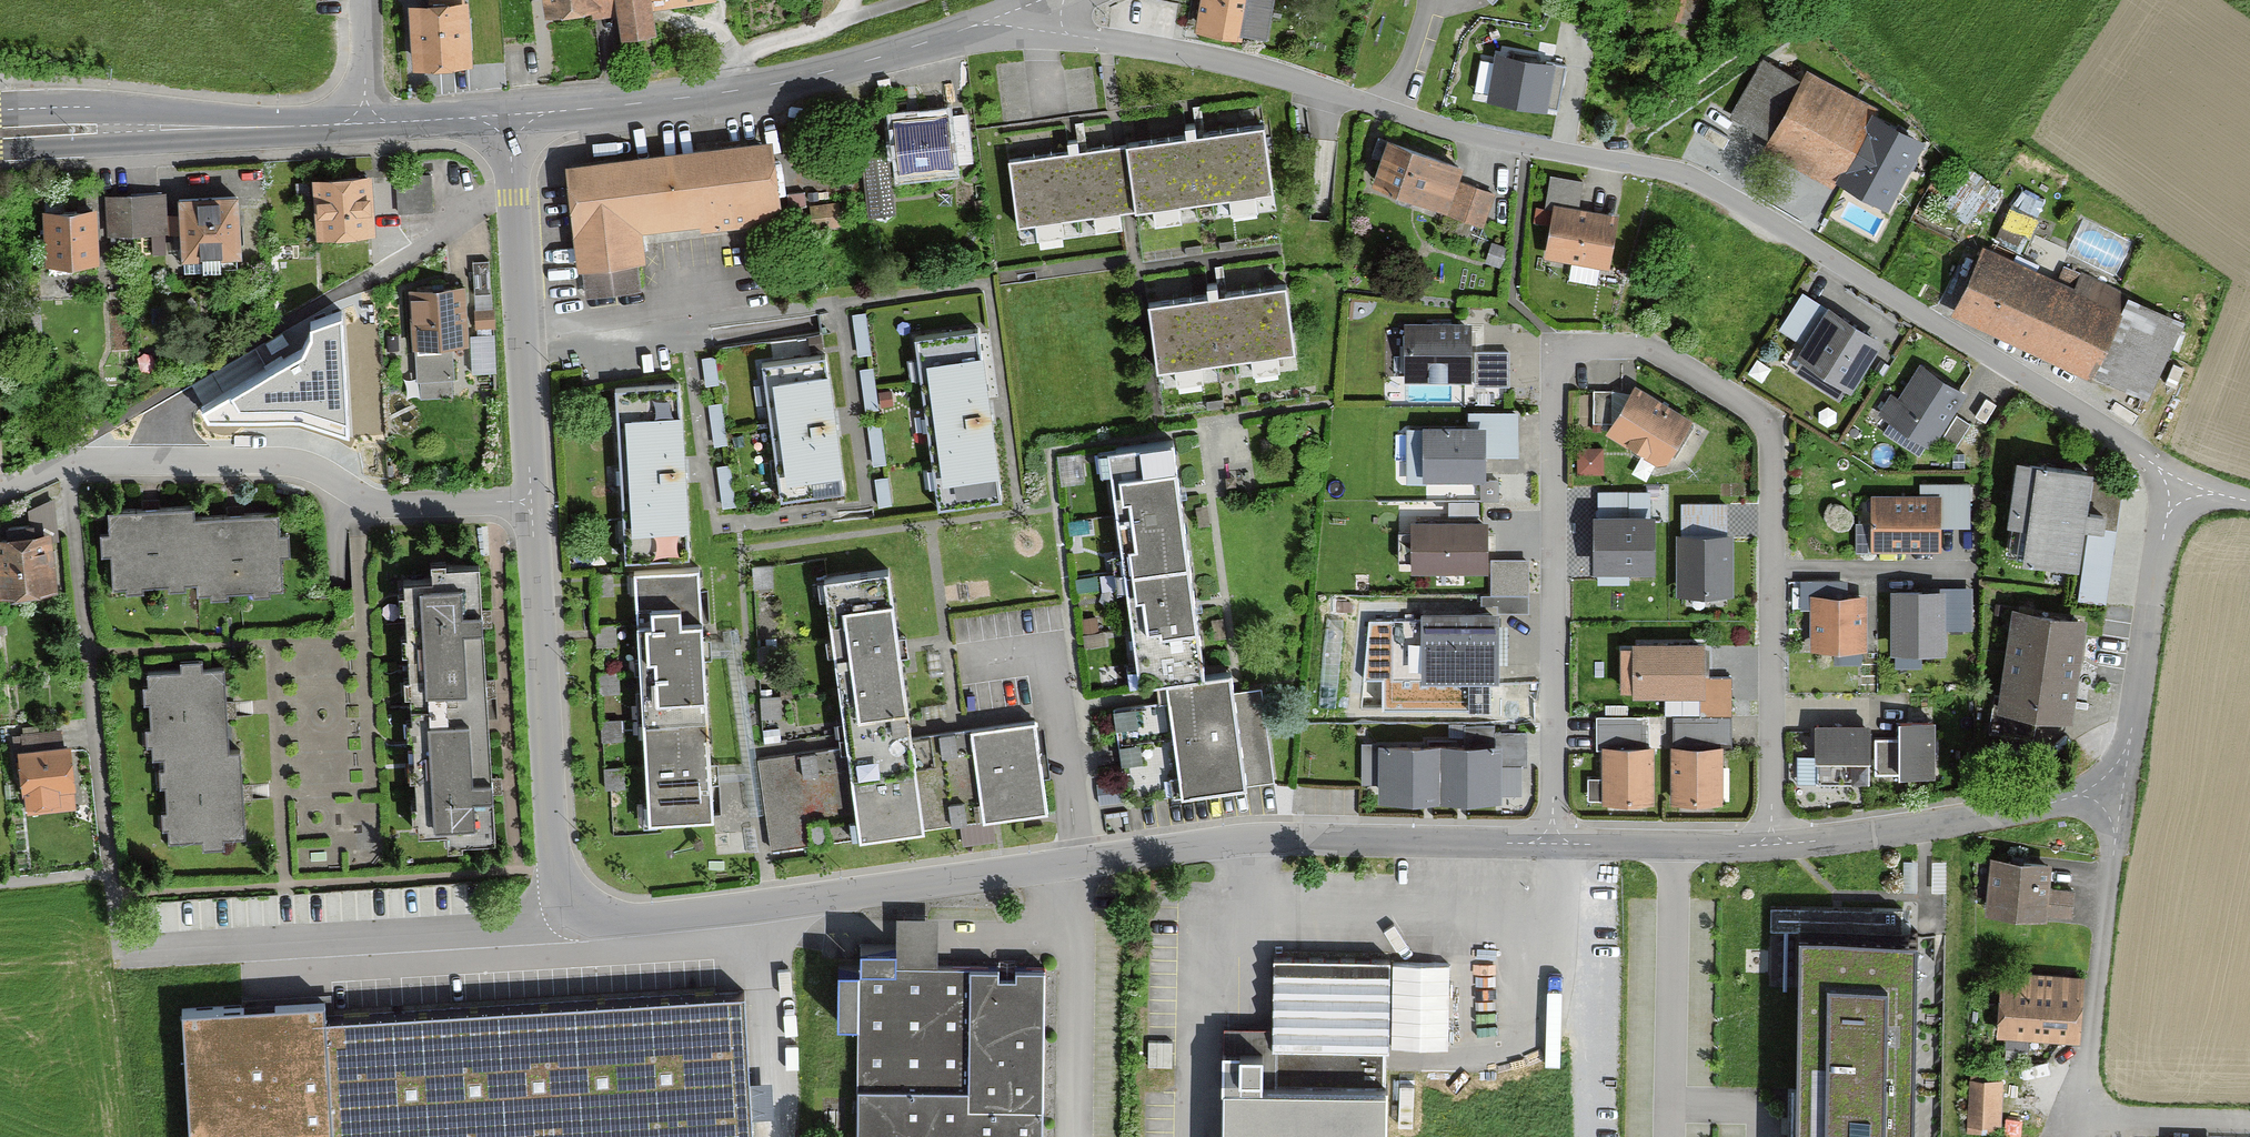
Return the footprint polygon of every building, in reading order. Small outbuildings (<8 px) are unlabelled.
[(469,8),(468,0),(444,0),(445,10),(423,11),(426,74),(486,72),(483,7),(469,8)] [(558,27),(630,15),(635,43),(671,37),(667,10),(728,1),(728,0),(554,0),(558,27)] [(1206,38),(1281,45),(1285,0),(1210,0),(1206,38)] [(1508,109),(1565,115),(1571,63),(1514,56),(1508,109)] [(1807,71),(1801,82),(1762,60),(1730,119),(1770,141),(1764,151),(1838,191),(1840,187),(1887,213),(1925,144),(1877,117),(1880,111),(1807,71)] [(954,121),(905,129),(913,180),(962,173),(954,121)] [(1276,193),(1267,127),(1135,145),(1144,211),(1276,193)] [(1144,211),(1135,145),(1003,163),(1012,229),(1144,211)] [(1477,174),(1401,147),(1385,192),(1461,219),(1460,223),(1489,233),(1501,199),(1472,189),(1477,174)] [(784,149),(576,173),(589,278),(657,270),(653,239),(793,222),(784,149)] [(892,162),(866,165),(872,221),(898,218),(892,162)] [(378,182),(328,186),(333,241),(383,237),(378,182)] [(431,182),(398,182),(399,215),(432,214),(431,182)] [(2026,186),(2017,202),(2040,214),(2049,199),(2026,186)] [(256,196),(185,201),(189,270),(260,266),(256,196)] [(158,200),(111,202),(113,240),(160,238),(158,200)] [(1628,221),(1564,210),(1554,261),(1618,273),(1628,221)] [(2037,221),(2011,210),(1997,243),(2023,254),(2037,221)] [(843,211),(817,213),(819,234),(845,231),(843,211)] [(104,217),(49,221),(53,272),(108,268),(104,217)] [(2057,272),(2065,252),(2049,246),(2041,266),(2057,272)] [(2076,286),(1983,248),(1954,317),(2095,374),(2127,296),(2079,277),(2076,286)] [(1511,254),(1495,249),(1490,267),(1506,271),(1511,254)] [(1296,354),(1287,289),(1151,307),(1160,371),(1296,354)] [(475,351),(472,291),(421,293),(423,353),(475,351)] [(1833,305),(1830,310),(1803,292),(1779,328),(1806,346),(1801,354),(1857,390),(1889,341),(1833,305)] [(852,315),(858,358),(872,356),(866,314),(852,315)] [(341,321),(310,332),(310,342),(300,360),(201,416),(208,426),(301,424),(350,440),(341,321)] [(1478,328),(1406,325),(1404,383),(1504,387),(1505,354),(1478,353),(1478,328)] [(976,328),(913,337),(936,508),(999,500),(976,328)] [(475,367),(494,368),(496,331),(476,330),(475,367)] [(823,352),(758,361),(777,497),(843,488),(823,352)] [(701,359),(706,388),(720,386),(715,357),(701,359)] [(1976,399),(1919,365),(1886,421),(1954,462),(1974,429),(1962,422),(1976,399)] [(859,370),(865,412),(879,410),(873,368),(859,370)] [(679,384),(614,387),(624,561),(689,557),(679,384)] [(1704,429),(1642,391),(1613,440),(1674,477),(1704,429)] [(708,406),(714,448),(728,445),(722,404),(708,406)] [(1474,417),(1474,432),(1411,431),(1411,488),(1502,489),(1502,461),(1523,461),(1523,418),(1474,417)] [(867,427),(873,467),(887,465),(881,425),(867,427)] [(1108,458),(1124,574),(1189,565),(1173,449),(1108,458)] [(1607,455),(1583,454),(1582,478),(1606,480),(1607,455)] [(717,467),(723,509),(737,507),(731,465),(717,467)] [(2092,574),(2104,478),(2020,467),(2012,529),(2029,531),(2025,565),(2092,574)] [(875,480),(879,509),(893,507),(889,478),(875,480)] [(1919,486),(1919,496),(1875,496),(1876,556),(1947,555),(1947,526),(1967,526),(1967,486),(1919,486)] [(292,592),(288,518),(204,523),(203,511),(120,516),(125,591),(208,586),(209,597),(292,592)] [(1670,581),(1671,524),(1604,522),(1603,580),(1670,581)] [(1500,564),(1500,527),(1420,528),(1420,578),(1495,577),(1496,596),(1534,596),(1534,564),(1500,564)] [(60,538),(6,544),(12,601),(66,596),(60,538)] [(1739,543),(1685,543),(1685,602),(1739,602),(1739,543)] [(1124,574),(1141,691),(1166,687),(1206,682),(1189,565),(1124,574)] [(634,572),(641,698),(706,695),(699,568),(634,572)] [(823,578),(842,708),(907,699),(888,569),(823,578)] [(491,635),(487,570),(438,573),(439,583),(410,585),(426,841),(455,839),(456,852),(506,849),(502,783),(488,784),(484,729),(463,730),(461,694),(481,693),(477,635),(491,635)] [(1966,632),(1965,591),(1893,593),(1894,657),(1947,655),(1947,632),(1966,632)] [(1867,652),(1867,598),(1810,598),(1811,653),(1867,652)] [(2012,611),(1997,716),(2072,727),(2088,623),(2012,611)] [(1512,686),(1512,619),(1433,619),(1433,647),(1400,647),(1400,680),(1436,680),(1436,686),(1512,686)] [(1718,650),(1646,652),(1647,702),(1720,700),(1718,650)] [(238,758),(233,673),(159,678),(164,762),(176,761),(181,843),(253,839),(249,757),(238,758)] [(1206,682),(1166,687),(1182,802),(1245,793),(1229,679),(1206,682)] [(641,698),(649,825),(714,821),(706,695),(641,698)] [(842,708),(848,749),(757,762),(771,855),(862,842),(926,833),(913,739),(907,699),(842,708)] [(1036,722),(966,732),(980,825),(1049,815),(1036,722)] [(1871,728),(1815,727),(1814,785),(1870,786),(1871,728)] [(1899,728),(1899,740),(1874,741),(1875,777),(1899,777),(1899,782),(1936,782),(1936,727),(1899,728)] [(966,732),(913,739),(926,833),(980,825),(966,732)] [(1501,739),(1501,753),(1391,752),(1391,811),(1515,811),(1515,774),(1531,774),(1531,739),(1501,739)] [(1663,810),(1661,754),(1609,755),(1610,785),(1595,785),(1596,805),(1613,805),(1613,812),(1663,810)] [(1732,755),(1680,755),(1681,811),(1733,810),(1732,755)] [(89,798),(86,758),(34,762),(37,802),(89,798)] [(2053,858),(1989,853),(1984,911),(2048,917),(2053,858)] [(1918,863),(1903,863),(1903,894),(1918,894),(1918,863)] [(1946,863),(1932,863),(1932,894),(1946,894),(1946,863)] [(1798,924),(1794,1136),(1918,1136),(1922,927),(1798,924)] [(870,973),(864,1136),(1052,1136),(1058,975),(920,970),(921,955),(887,954),(886,973),(870,973)] [(1282,1051),(1402,1055),(1405,967),(1284,963),(1282,1051)] [(2083,974),(2001,969),(1997,1033),(2079,1038),(2083,974)] [(741,992),(327,1018),(326,999),(181,1008),(189,1136),(751,1136),(741,992)] [(1412,1100),(1288,1097),(1289,1061),(1248,1060),(1247,1136),(1411,1136),(1412,1100)] [(2006,1132),(2007,1086),(1970,1086),(1969,1131),(2006,1132)]
